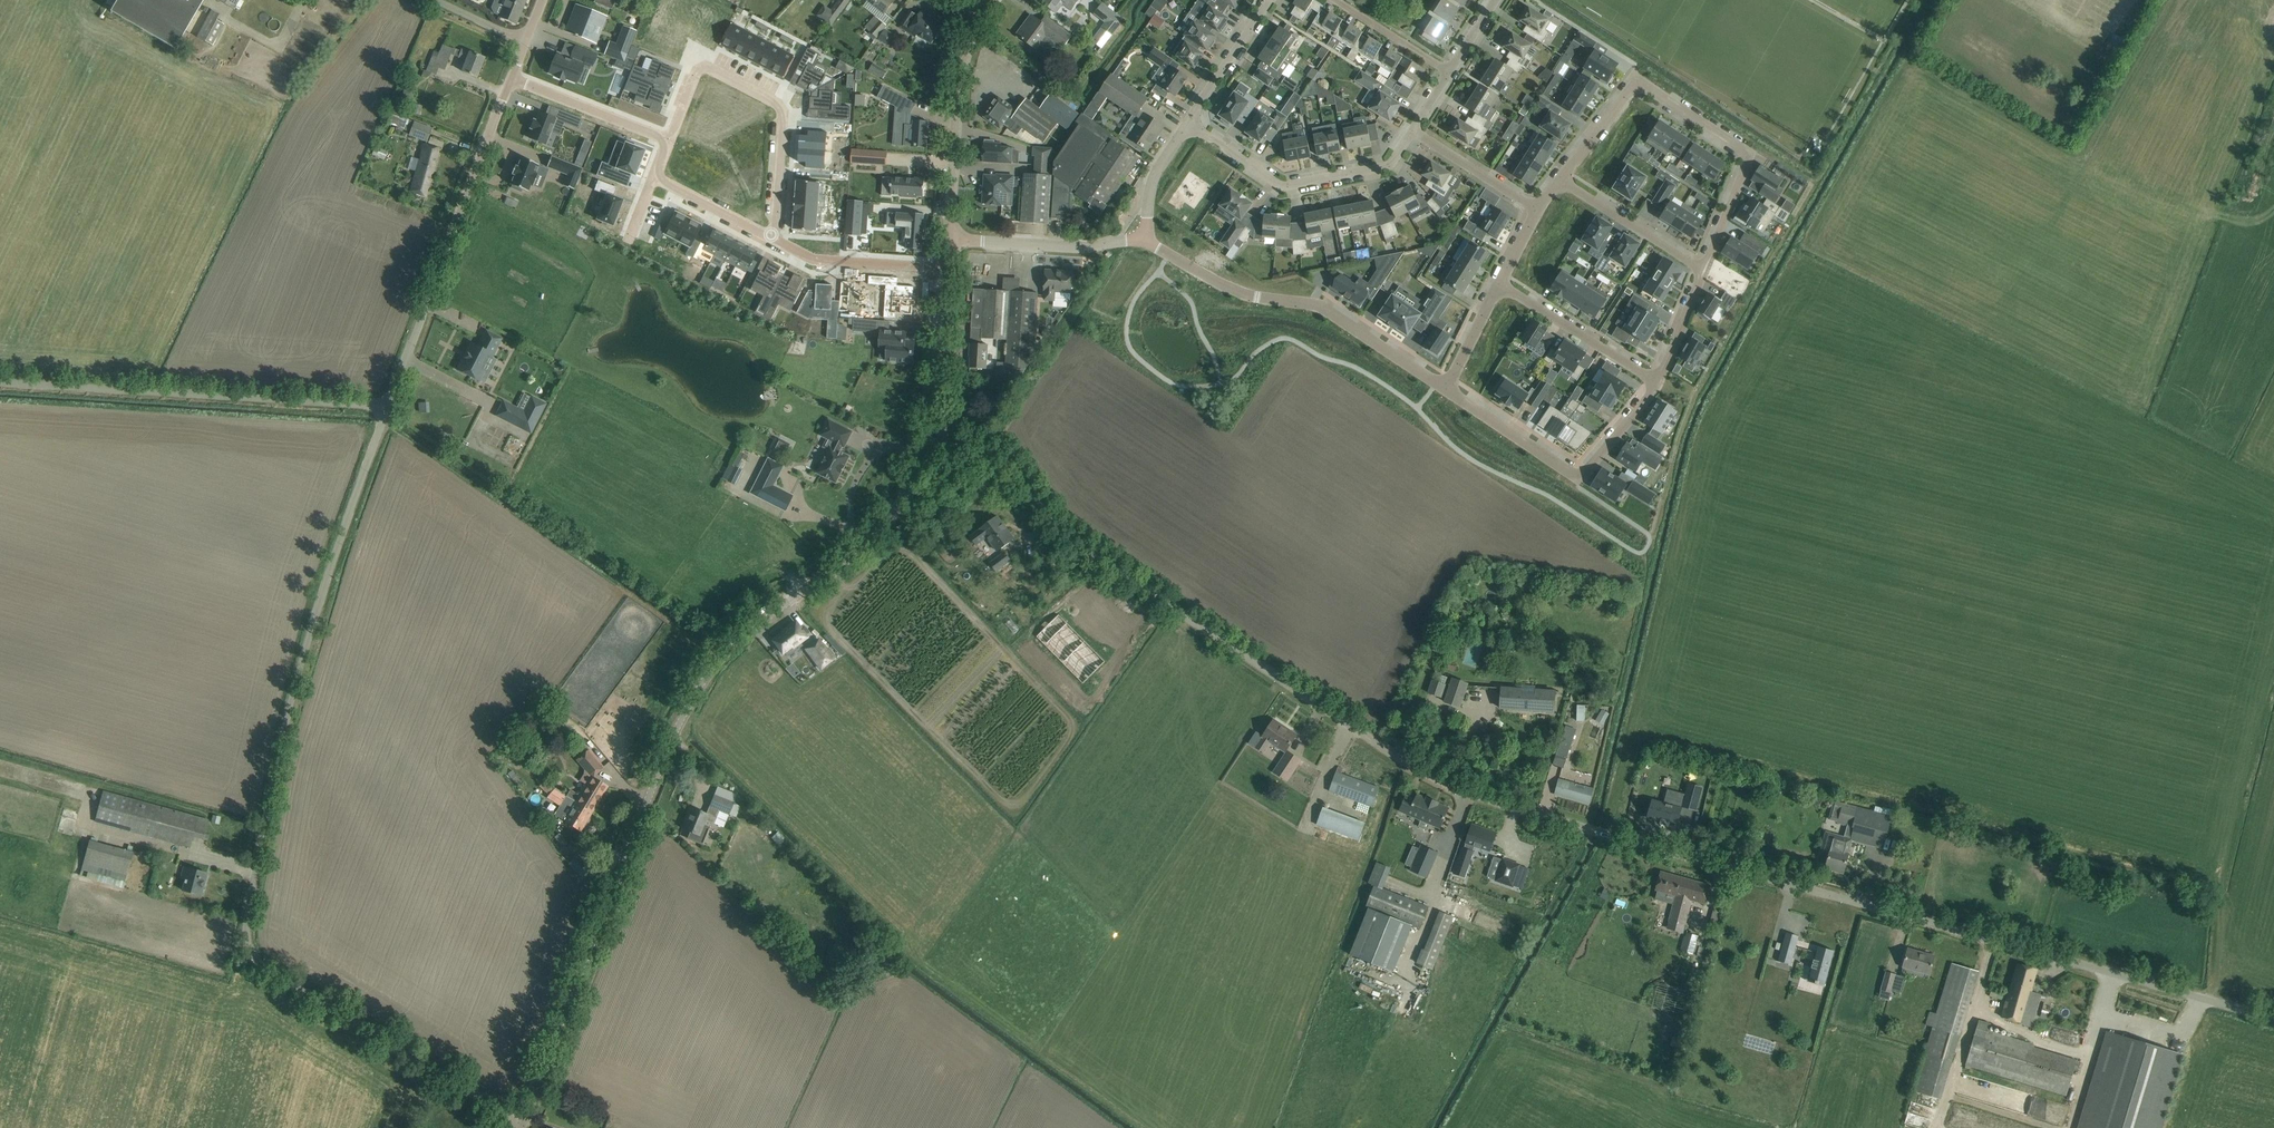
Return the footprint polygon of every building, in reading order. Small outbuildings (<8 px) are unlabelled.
[(113,14),(178,49),(205,0),(120,0),(113,14)] [(506,0),(499,17),(516,24),(526,0),(505,0),(506,0)] [(832,10),(839,15),(850,0),(840,0),(832,10)] [(874,4),(884,13),(889,7),(895,0),(868,0),(874,4)] [(1076,0),(1043,0),(1042,2),(1048,6),(1048,7),(1049,8),(1049,7),(1056,12),(1062,4),(1070,9),(1076,0)] [(1155,14),(1158,11),(1160,12),(1168,1),(1167,0),(1155,0),(1149,9),(1155,14)] [(1198,17),(1214,28),(1219,32),(1221,29),(1223,30),(1227,23),(1226,22),(1228,19),(1223,15),(1226,10),(1212,0),(1209,0),(1198,17)] [(1215,2),(1226,10),(1230,4),(1234,7),(1237,4),(1238,5),(1241,0),(1216,0),(1215,2)] [(1315,11),(1320,3),(1315,0),(1300,0),(1291,14),(1293,15),(1290,21),(1294,24),(1298,18),(1303,21),(1311,9),(1315,11)] [(1429,12),(1448,24),(1449,22),(1450,23),(1459,8),(1458,7),(1459,6),(1450,0),(1437,0),(1429,12)] [(1113,32),(1124,18),(1103,2),(1093,14),(1104,23),(1101,27),(1093,38),(1102,45),(1113,32)] [(1312,24),(1336,39),(1345,25),(1321,9),(1324,6),(1320,3),(1315,11),(1319,13),(1312,24)] [(589,41),(600,14),(575,4),(565,31),(589,41)] [(1522,19),(1521,21),(1531,27),(1526,33),(1542,43),(1549,33),(1546,30),(1551,22),(1529,7),(1528,9),(1527,9),(1521,19),(1522,19)] [(1145,13),(1145,14),(1152,19),(1155,14),(1149,9),(1145,13)] [(1546,10),(1544,14),(1550,18),(1553,14),(1546,10)] [(932,44),(943,27),(928,18),(930,16),(921,11),(916,18),(908,14),(900,27),(916,37),(918,35),(932,44)] [(1448,24),(1429,12),(1425,18),(1421,24),(1427,28),(1422,36),(1437,45),(1439,41),(1440,42),(1450,27),(1447,25),(1448,24)] [(1017,35),(1029,43),(1037,49),(1041,44),(1046,48),(1059,46),(1063,49),(1072,36),(1046,17),(1052,22),(1048,27),(1032,15),(1017,35)] [(1210,33),(1214,28),(1198,17),(1185,35),(1202,46),(1207,50),(1209,47),(1211,48),(1215,41),(1212,40),(1215,36),(1210,33)] [(870,31),(877,37),(886,26),(880,21),(870,31)] [(732,23),(720,45),(733,51),(745,30),(732,23)] [(1281,27),(1273,38),(1290,49),(1298,38),(1293,35),(1289,32),(1293,27),(1288,24),(1284,29),(1281,27)] [(1336,39),(1356,51),(1365,37),(1345,25),(1336,39)] [(636,31),(623,26),(616,44),(609,41),(604,54),(624,62),(636,31)] [(878,40),(889,46),(896,35),(885,28),(878,40)] [(1307,32),(1313,36),(1316,32),(1310,28),(1307,32)] [(745,30),(733,51),(746,58),(757,36),(745,30)] [(1573,40),(1591,52),(1597,42),(1579,31),(1573,40)] [(1514,53),(1510,59),(1522,67),(1526,69),(1532,59),(1527,53),(1531,45),(1513,33),(1512,35),(1511,35),(1505,44),(1505,45),(1504,47),(1514,53)] [(1198,51),(1202,46),(1185,35),(1173,53),(1186,61),(1195,68),(1197,65),(1198,66),(1203,59),(1200,58),(1202,54),(1198,51)] [(757,36),(746,58),(758,64),(770,43),(757,36)] [(1356,51),(1376,64),(1385,49),(1365,37),(1356,51)] [(1273,38),(1266,48),(1289,64),(1291,65),(1298,55),(1290,49),(1273,38)] [(1327,45),(1333,49),(1336,45),(1330,41),(1327,45)] [(770,43),(758,64),(771,71),(782,49),(770,43)] [(467,61),(463,71),(477,77),(484,58),(461,49),(461,50),(453,47),(452,48),(443,44),(434,67),(444,70),(451,53),(459,57),(458,57),(467,61)] [(639,48),(632,45),(627,56),(635,59),(639,48)] [(565,77),(575,82),(582,65),(590,68),(591,65),(592,65),(596,54),(576,47),(572,57),(572,58),(571,61),(557,55),(550,72),(557,74),(556,76),(564,79),(565,77)] [(1156,47),(1148,58),(1160,67),(1152,79),(1158,83),(1153,89),(1153,90),(1165,98),(1170,91),(1176,96),(1184,84),(1183,83),(1185,78),(1180,75),(1181,73),(1176,69),(1180,64),(1156,47)] [(1289,64),(1266,48),(1266,49),(1264,48),(1259,55),(1261,56),(1259,59),(1270,67),(1268,70),(1280,78),(1283,73),(1289,64)] [(782,49),(771,71),(784,78),(795,56),(782,49)] [(808,49),(795,73),(802,77),(798,85),(809,91),(809,90),(812,92),(813,92),(835,80),(813,68),(820,55),(808,49)] [(1399,64),(1402,66),(1407,58),(1404,56),(1401,60),(1385,49),(1376,64),(1392,74),(1399,64)] [(1600,81),(1607,85),(1614,75),(1612,74),(1618,65),(1595,50),(1584,68),(1601,79),(1600,81)] [(1565,54),(1561,61),(1566,64),(1567,65),(1571,58),(1565,54)] [(634,65),(635,60),(627,57),(623,68),(624,68),(631,71),(634,65)] [(631,71),(630,74),(666,88),(666,87),(662,86),(665,79),(670,81),(670,80),(675,70),(662,65),(663,63),(653,58),(648,70),(634,65),(631,71)] [(1407,58),(1402,66),(1406,68),(1398,81),(1410,89),(1423,69),(1407,58)] [(1506,65),(1496,59),(1489,70),(1507,82),(1514,71),(1518,73),(1522,67),(1510,59),(1506,65)] [(857,68),(847,63),(844,69),(850,72),(857,68)] [(870,63),(867,72),(882,78),(885,69),(870,63)] [(1367,70),(1366,71),(1372,75),(1376,69),(1370,65),(1367,70)] [(1119,66),(1113,75),(1119,79),(1125,70),(1119,66)] [(1537,77),(1545,83),(1552,73),(1543,67),(1537,77)] [(1307,76),(1313,80),(1319,72),(1313,68),(1307,76)] [(1260,69),(1255,76),(1269,86),(1274,78),(1260,69)] [(1385,85),(1361,70),(1355,81),(1378,95),(1369,109),(1390,122),(1394,116),(1398,110),(1397,110),(1401,104),(1380,92),(1385,85)] [(1489,70),(1482,81),(1500,93),(1507,82),(1489,70)] [(1570,82),(1592,95),(1599,85),(1577,71),(1570,82)] [(630,74),(626,82),(639,87),(636,94),(634,100),(650,106),(650,107),(652,103),(660,106),(660,105),(665,94),(664,94),(666,88),(630,74)] [(1118,137),(1143,153),(1146,149),(1148,150),(1164,126),(1140,111),(1148,98),(1119,79),(1113,75),(1111,74),(1099,92),(1133,114),(1118,137)] [(1286,77),(1281,83),(1293,91),(1296,87),(1298,85),(1286,77)] [(1389,79),(1385,85),(1398,93),(1401,87),(1389,79)] [(812,98),(811,110),(820,110),(820,117),(852,118),(852,111),(833,110),(834,98),(835,80),(813,92),(813,98),(812,98)] [(1336,104),(1334,94),(1315,82),(1318,96),(1319,99),(1327,97),(1329,105),(1336,104)] [(1570,82),(1564,92),(1586,106),(1592,95),(1570,82)] [(1480,85),(1473,96),(1490,107),(1497,95),(1480,85)] [(878,96),(877,97),(896,107),(899,108),(900,108),(899,107),(904,98),(916,104),(917,104),(883,86),(878,96)] [(1557,102),(1579,116),(1586,106),(1564,92),(1557,102)] [(1079,114),(1051,93),(1040,109),(1059,123),(1067,129),(1079,114)] [(1224,110),(1220,115),(1223,118),(1222,120),(1228,125),(1230,122),(1234,124),(1244,109),(1251,113),(1252,110),(1258,102),(1245,93),(1242,98),(1235,93),(1228,103),(1226,101),(1221,108),(1224,110)] [(1344,111),(1342,100),(1334,94),(1336,104),(1337,112),(1344,111)] [(855,95),(854,106),(863,107),(863,96),(855,95)] [(1534,103),(1547,111),(1552,103),(1539,95),(1534,103)] [(1490,121),(1497,111),(1490,107),(1473,96),(1466,107),(1476,113),(1472,119),(1484,127),(1488,129),(1490,130),(1494,123),(1490,121)] [(1302,97),(1295,107),(1301,109),(1300,108),(1305,107),(1303,99),(1302,97)] [(1026,99),(1017,111),(999,98),(996,101),(995,100),(992,104),(993,105),(985,116),(984,115),(983,117),(992,124),(993,123),(1000,129),(1003,125),(1011,131),(1017,122),(1044,142),(1059,123),(1040,109),(1026,99)] [(1258,114),(1246,133),(1250,136),(1249,138),(1254,141),(1255,139),(1260,143),(1271,127),(1278,132),(1288,117),(1295,106),(1288,102),(1281,112),(1276,109),(1275,111),(1265,104),(1259,100),(1258,102),(1252,110),(1258,114)] [(422,115),(425,106),(414,102),(411,111),(422,115)] [(1524,105),(1521,109),(1527,113),(1530,109),(1524,105)] [(549,106),(546,115),(537,111),(534,120),(532,119),(529,128),(531,129),(527,137),(544,144),(554,118),(577,127),(580,118),(549,106)] [(1089,107),(1083,114),(1092,120),(1098,112),(1089,106),(1089,107)] [(921,122),(921,120),(921,119),(911,114),(904,110),(903,111),(907,112),(906,134),(894,133),(894,145),(927,147),(928,138),(929,138),(928,138),(928,133),(929,133),(929,132),(928,132),(929,122),(928,122),(921,122)] [(1554,138),(1562,143),(1567,134),(1565,133),(1571,125),(1550,111),(1541,127),(1555,136),(1554,138)] [(1111,135),(1112,133),(1092,120),(1083,114),(1082,113),(1056,148),(1054,151),(1050,218),(1071,220),(1073,193),(1075,194),(1114,136),(1111,135)] [(1484,127),(1472,119),(1468,126),(1458,120),(1457,121),(1456,121),(1450,131),(1451,131),(1450,133),(1469,145),(1473,137),(1481,140),(1488,129),(1484,127)] [(1646,142),(1656,149),(1670,128),(1660,121),(1646,142)] [(409,135),(426,141),(431,128),(413,122),(409,135)] [(1359,147),(1356,128),(1355,122),(1343,125),(1348,149),(1359,147)] [(1329,153),(1341,151),(1336,124),(1324,126),(1325,134),(1329,153)] [(1376,124),(1356,128),(1359,147),(1371,145),(1370,138),(1378,136),(1376,124)] [(1329,153),(1325,134),(1324,126),(1312,129),(1318,155),(1329,153)] [(1670,128),(1656,149),(1666,156),(1670,151),(1669,151),(1680,134),(1670,128)] [(1507,131),(1502,138),(1509,142),(1514,135),(1507,131)] [(1556,145),(1535,131),(1528,142),(1530,143),(1550,155),(1556,145)] [(800,136),(799,149),(824,151),(825,133),(808,132),(808,137),(800,136)] [(1670,151),(1679,157),(1690,141),(1680,134),(1669,151),(1670,151)] [(1119,140),(1114,136),(1075,194),(1091,205),(1089,207),(1101,215),(1140,158),(1117,143),(1119,140)] [(1307,137),(1295,140),(1299,159),(1311,157),(1307,137)] [(985,139),(985,141),(984,141),(983,160),(1012,162),(1013,146),(1001,146),(1002,142),(994,142),(994,140),(985,139)] [(584,140),(581,148),(588,150),(591,142),(584,140)] [(1299,159),(1295,140),(1278,143),(1281,157),(1286,156),(1287,161),(1299,159)] [(411,157),(408,169),(417,171),(411,192),(414,193),(425,196),(439,148),(428,145),(423,143),(421,149),(423,150),(420,160),(411,157)] [(601,162),(596,175),(616,183),(621,170),(634,175),(637,168),(638,168),(641,161),(640,161),(644,151),(625,143),(615,168),(601,162)] [(1550,155),(1530,143),(1524,153),(1544,165),(1550,155)] [(1684,160),(1694,167),(1705,151),(1695,144),(1684,160)] [(372,154),(384,159),(388,151),(376,146),(372,154)] [(1054,151),(1056,148),(1033,147),(1032,156),(1036,156),(1034,174),(1024,174),(1024,178),(1014,177),(1014,176),(1001,175),(1001,176),(985,175),(983,204),(1003,205),(1004,192),(1013,193),(1013,186),(1023,187),(1021,222),(1049,224),(1049,218),(1050,218),(1054,151)] [(799,149),(799,161),(806,162),(806,167),(823,168),(824,151),(799,149)] [(852,149),(851,163),(874,164),(875,151),(852,149)] [(1544,165),(1524,153),(1522,151),(1520,156),(1524,159),(1521,164),(1538,175),(1544,165)] [(1694,167),(1703,173),(1714,157),(1705,151),(1694,167)] [(1646,152),(1643,158),(1649,162),(1651,158),(1652,156),(1646,152)] [(577,156),(574,164),(581,167),(584,159),(577,156)] [(531,185),(533,186),(538,174),(545,177),(548,169),(539,165),(521,157),(510,184),(512,185),(511,188),(521,192),(522,189),(528,192),(531,185)] [(1703,173),(1713,180),(1724,164),(1714,157),(1703,173)] [(563,185),(574,189),(582,169),(563,161),(559,171),(567,175),(563,185)] [(1538,175),(1521,164),(1516,161),(1510,171),(1510,172),(1516,176),(1531,185),(1538,175)] [(1436,192),(1432,198),(1442,209),(1452,200),(1446,197),(1452,187),(1449,184),(1454,176),(1431,162),(1430,163),(1424,173),(1423,175),(1433,181),(1429,188),(1436,192)] [(1670,163),(1667,168),(1674,173),(1677,168),(1670,163)] [(1759,194),(1774,203),(1783,190),(1778,187),(1783,179),(1779,176),(1780,176),(1776,174),(1761,165),(1752,180),(1764,187),(1759,194)] [(1619,181),(1614,189),(1632,200),(1646,178),(1628,166),(1623,174),(1621,173),(1617,180),(1619,181)] [(1677,168),(1674,173),(1680,177),(1683,172),(1677,168)] [(1516,176),(1510,172),(1510,171),(1506,169),(1503,174),(1513,181),(1516,176)] [(1661,169),(1656,178),(1665,183),(1667,180),(1676,186),(1679,181),(1661,169)] [(892,177),(891,194),(902,195),(901,197),(917,198),(918,196),(923,197),(925,178),(913,178),(892,177)] [(1665,183),(1653,203),(1662,209),(1676,186),(1667,180),(1665,183)] [(599,181),(595,189),(608,194),(598,219),(612,225),(622,200),(614,197),(617,188),(599,181)] [(1698,181),(1694,186),(1701,191),(1705,186),(1698,181)] [(792,193),(791,194),(818,196),(819,185),(792,183),(792,193)] [(1427,203),(1418,193),(1415,195),(1410,186),(1405,189),(1404,188),(1397,191),(1408,212),(1412,219),(1433,209),(1427,203)] [(1486,188),(1480,197),(1494,206),(1487,217),(1504,228),(1511,217),(1495,207),(1501,197),(1486,188)] [(576,189),(570,204),(585,210),(591,195),(576,189)] [(1241,220),(1253,204),(1246,199),(1246,198),(1239,193),(1238,194),(1231,189),(1230,191),(1228,190),(1224,196),(1226,197),(1220,206),(1221,206),(1215,214),(1221,219),(1227,210),(1241,220)] [(1408,212),(1397,191),(1391,194),(1392,196),(1387,199),(1397,218),(1408,212)] [(1701,201),(1704,196),(1698,193),(1695,197),(1701,201)] [(791,194),(791,206),(817,207),(820,208),(821,196),(818,196),(791,194)] [(1706,204),(1709,200),(1704,196),(1701,201),(1706,204)] [(1442,209),(1432,198),(1427,203),(1433,209),(1437,214),(1442,209)] [(1744,203),(1733,220),(1734,220),(1735,219),(1745,226),(1746,225),(1745,224),(1746,223),(1755,229),(1759,223),(1762,222),(1766,224),(1774,212),(1768,208),(1751,198),(1746,205),(1744,203)] [(848,200),(845,235),(861,236),(861,234),(867,234),(868,219),(862,219),(863,201),(848,200)] [(1365,229),(1364,229),(1365,235),(1370,234),(1369,228),(1378,227),(1373,201),(1360,204),(1365,229)] [(1660,218),(1671,225),(1682,208),(1671,202),(1660,218)] [(1682,208),(1671,225),(1681,231),(1692,215),(1695,210),(1685,203),(1682,208)] [(1352,232),(1364,229),(1365,229),(1360,204),(1347,206),(1351,226),(1352,232)] [(791,206),(790,217),(816,219),(817,207),(791,206)] [(1338,229),(1351,226),(1347,206),(1334,209),(1338,229)] [(1780,207),(1774,216),(1784,222),(1790,213),(1780,207)] [(1442,209),(1437,214),(1440,217),(1446,212),(1445,211),(1442,209)] [(1331,210),(1318,212),(1322,232),(1335,229),(1331,210)] [(677,240),(688,218),(685,217),(686,215),(678,211),(677,213),(675,212),(668,226),(660,222),(654,238),(661,241),(664,234),(677,240)] [(888,213),(887,225),(908,227),(907,238),(906,249),(922,250),(923,239),(923,234),(924,214),(909,213),(897,212),(897,213),(888,213)] [(1306,240),(1300,240),(1301,254),(1308,254),(1307,241),(1323,237),(1322,232),(1318,212),(1305,215),(1309,234),(1306,235),(1306,240)] [(1276,238),(1278,214),(1271,214),(1271,216),(1265,215),(1264,224),(1258,224),(1255,228),(1254,239),(1264,240),(1264,237),(1276,238)] [(1285,215),(1278,214),(1276,238),(1289,239),(1291,218),(1285,217),(1285,215)] [(1469,221),(1464,229),(1482,241),(1487,233),(1497,239),(1504,228),(1487,217),(1482,214),(1475,225),(1469,221)] [(1692,215),(1681,231),(1692,238),(1695,233),(1703,237),(1705,231),(1699,227),(1702,221),(1692,215)] [(790,217),(789,229),(816,231),(816,219),(790,217)] [(1583,240),(1593,246),(1589,253),(1600,260),(1610,244),(1603,240),(1612,226),(1608,224),(1609,222),(1602,217),(1600,219),(1597,217),(1592,225),(1590,223),(1585,231),(1587,232),(1583,240)] [(701,225),(699,224),(700,222),(692,218),(691,220),(688,218),(677,240),(689,247),(685,254),(693,257),(701,243),(694,239),(701,225)] [(1394,220),(1387,223),(1392,236),(1399,234),(1394,220)] [(1235,222),(1221,243),(1231,249),(1234,244),(1246,227),(1245,228),(1235,222)] [(1392,236),(1387,223),(1381,225),(1387,243),(1393,241),(1392,237),(1392,236)] [(1231,249),(1226,256),(1229,258),(1232,260),(1240,248),(1244,243),(1252,231),(1246,227),(1234,244),(1231,249)] [(712,231),(701,251),(712,257),(723,237),(712,231)] [(1763,255),(1768,247),(1745,232),(1745,233),(1746,233),(1741,241),(1740,240),(1740,241),(1741,241),(1740,243),(1732,239),(1723,252),(1744,265),(1754,249),(1763,255)] [(1600,260),(1595,267),(1600,270),(1605,262),(1608,263),(1611,258),(1626,267),(1631,257),(1634,259),(1638,252),(1636,251),(1640,244),(1637,242),(1639,239),(1630,233),(1628,237),(1625,235),(1618,246),(1611,241),(1610,244),(1600,260)] [(723,237),(712,257),(723,262),(734,243),(723,237)] [(1471,242),(1464,252),(1482,263),(1488,253),(1471,242)] [(734,243),(723,262),(734,268),(744,248),(734,243)] [(744,248),(734,268),(745,273),(756,254),(744,248)] [(1464,252),(1458,262),(1476,273),(1482,263),(1464,252)] [(1582,265),(1585,261),(1579,257),(1576,262),(1582,265)] [(1476,273),(1458,262),(1453,259),(1446,269),(1469,283),(1476,273)] [(1664,259),(1658,269),(1653,266),(1676,281),(1680,274),(1679,274),(1682,269),(1664,259)] [(760,270),(753,283),(766,289),(763,295),(765,296),(761,304),(759,303),(755,312),(764,316),(785,275),(779,272),(782,267),(769,261),(764,272),(760,270)] [(1591,264),(1585,261),(1582,265),(1588,269),(1591,264)] [(1676,281),(1653,266),(1647,276),(1669,290),(1675,280),(1676,281)] [(1368,297),(1383,275),(1372,268),(1363,281),(1355,276),(1351,281),(1338,272),(1336,275),(1333,272),(1324,285),(1338,294),(1340,291),(1347,296),(1347,297),(1356,303),(1363,293),(1368,297)] [(1637,278),(1640,272),(1636,269),(1632,275),(1637,278)] [(1045,282),(1044,290),(1046,291),(1045,299),(1054,300),(1054,299),(1071,300),(1071,292),(1072,283),(1072,272),(1046,270),(1045,282)] [(1555,293),(1562,297),(1574,277),(1563,270),(1551,290),(1556,293),(1555,293)] [(1450,272),(1443,282),(1462,294),(1469,284),(1450,272)] [(785,275),(764,316),(764,317),(766,313),(767,313),(773,317),(779,305),(783,298),(795,304),(806,282),(803,281),(804,279),(795,274),(792,279),(785,275)] [(704,286),(708,279),(703,276),(699,283),(704,286)] [(898,277),(869,276),(868,283),(886,285),(885,299),(916,301),(917,296),(913,295),(914,286),(898,285),(898,277)] [(1662,301),(1669,290),(1647,276),(1646,277),(1651,280),(1645,290),(1662,301)] [(1575,277),(1574,277),(1562,297),(1562,298),(1563,297),(1573,303),(1587,282),(1586,281),(1583,286),(1573,280),(1575,277)] [(722,292),(726,284),(720,281),(716,289),(722,292)] [(1587,282),(1573,303),(1583,310),(1583,311),(1597,288),(1587,282)] [(808,293),(797,314),(809,320),(814,310),(832,311),(834,286),(817,284),(816,294),(808,293)] [(1393,296),(1379,316),(1407,335),(1412,327),(1419,318),(1428,324),(1434,315),(1439,307),(1443,300),(1447,295),(1434,287),(1424,303),(1399,286),(1393,296)] [(850,288),(841,287),(840,303),(849,304),(850,288)] [(1627,288),(1624,292),(1630,295),(1633,291),(1627,287),(1627,288)] [(1598,288),(1597,288),(1583,311),(1584,312),(1594,318),(1609,295),(1598,288)] [(1007,340),(1011,291),(974,289),(971,328),(982,328),(981,338),(1007,340)] [(1038,293),(1011,291),(1007,340),(1006,369),(1005,375),(1020,376),(1024,370),(1039,348),(1034,347),(1034,342),(1038,293)] [(1711,324),(1713,321),(1714,322),(1722,309),(1729,313),(1732,308),(1734,310),(1739,301),(1728,293),(1723,302),(1712,295),(1708,301),(1707,300),(1703,307),(1705,308),(1701,314),(1703,315),(1701,317),(1711,324)] [(1634,294),(1630,301),(1638,306),(1631,317),(1631,318),(1653,331),(1658,323),(1657,322),(1659,319),(1646,311),(1650,304),(1634,294)] [(916,306),(916,301),(885,299),(884,318),(896,318),(896,314),(912,315),(913,306),(916,306)] [(1443,300),(1439,307),(1445,311),(1449,304),(1443,300)] [(849,304),(840,303),(839,317),(848,317),(849,304)] [(1058,321),(1063,315),(1059,312),(1054,318),(1058,321)] [(1428,324),(1424,330),(1432,335),(1424,346),(1437,355),(1450,336),(1442,331),(1447,324),(1434,315),(1428,324)] [(854,324),(853,331),(873,332),(873,330),(874,320),(854,318),(854,324)] [(1618,325),(1612,335),(1625,344),(1631,334),(1644,342),(1646,339),(1648,340),(1653,331),(1631,318),(1624,329),(1618,325)] [(828,319),(827,338),(837,339),(838,320),(828,319)] [(1526,342),(1524,345),(1542,356),(1550,345),(1541,339),(1546,330),(1547,329),(1542,326),(1543,324),(1536,320),(1535,321),(1534,321),(1531,326),(1529,325),(1525,331),(1527,332),(1522,339),(1526,342)] [(1602,327),(1599,331),(1606,335),(1608,331),(1602,327)] [(471,343),(458,370),(474,378),(486,355),(491,357),(501,338),(487,331),(479,347),(471,343)] [(889,342),(888,360),(912,362),(914,343),(904,343),(905,333),(882,331),(881,341),(889,342)] [(1691,338),(1679,357),(1695,366),(1706,347),(1691,338)] [(1568,342),(1565,340),(1558,351),(1552,348),(1544,360),(1551,364),(1554,360),(1563,366),(1576,345),(1569,341),(1568,342)] [(969,357),(970,357),(970,368),(986,369),(988,344),(970,343),(969,357)] [(1576,345),(1563,366),(1573,372),(1570,377),(1577,381),(1585,368),(1579,365),(1586,354),(1583,352),(1584,350),(1576,345)] [(1620,367),(1606,359),(1601,369),(1608,373),(1603,382),(1623,394),(1631,381),(1617,373),(1620,367)] [(1676,362),(1672,370),(1677,373),(1681,365),(1676,362)] [(1549,369),(1544,380),(1552,384),(1557,373),(1549,369)] [(1535,410),(1548,389),(1539,383),(1533,392),(1531,390),(1527,396),(1504,382),(1503,383),(1500,382),(1495,390),(1497,391),(1494,397),(1502,401),(1500,403),(1508,408),(1509,406),(1517,411),(1523,402),(1535,410)] [(1598,392),(1590,387),(1584,397),(1596,403),(1600,398),(1616,407),(1617,404),(1619,405),(1622,400),(1620,399),(1623,394),(1603,382),(1598,392)] [(1551,386),(1543,398),(1550,402),(1558,390),(1551,386)] [(1574,392),(1570,398),(1572,399),(1576,402),(1580,396),(1574,392)] [(524,412),(516,408),(509,422),(531,433),(545,404),(532,397),(524,412)] [(1572,400),(1567,407),(1574,412),(1576,410),(1580,404),(1576,402),(1572,399),(1570,398),(1571,399),(1572,400)] [(1643,443),(1659,454),(1665,445),(1657,440),(1662,432),(1662,433),(1675,412),(1672,410),(1673,408),(1663,402),(1662,403),(1658,401),(1645,422),(1654,427),(1649,435),(1648,434),(1643,443)] [(1580,404),(1576,410),(1582,414),(1586,409),(1587,408),(1580,404)] [(1557,439),(1570,418),(1551,405),(1537,425),(1537,426),(1538,425),(1557,438),(1557,439)] [(1571,418),(1570,418),(1557,439),(1558,438),(1576,450),(1576,451),(1593,433),(1571,418)] [(846,444),(852,432),(828,420),(820,436),(826,439),(823,447),(828,450),(817,472),(836,482),(841,473),(842,474),(845,466),(844,466),(849,457),(839,452),(842,446),(844,447),(846,444)] [(1617,460),(1636,472),(1636,471),(1643,460),(1649,465),(1656,453),(1637,441),(1637,442),(1638,443),(1635,449),(1627,444),(1617,460)] [(785,510),(792,496),(771,485),(780,465),(768,459),(750,493),(785,510)] [(734,484),(741,470),(729,464),(722,478),(734,484)] [(1615,501),(1626,484),(1603,469),(1598,477),(1597,476),(1592,483),(1593,484),(1592,486),(1615,501)] [(1639,474),(1635,480),(1643,485),(1647,479),(1639,474)] [(1635,480),(1628,490),(1642,499),(1649,489),(1643,485),(1635,480)] [(1014,538),(998,517),(981,529),(971,537),(976,544),(987,537),(997,551),(1014,538)] [(1005,552),(990,563),(996,571),(1011,560),(1005,552)] [(694,622),(698,616),(691,612),(687,618),(694,622)] [(1059,615),(1051,622),(1037,636),(1083,683),(1105,662),(1059,615)] [(782,634),(773,641),(782,653),(784,652),(787,656),(802,646),(798,641),(805,637),(795,624),(786,631),(785,630),(781,633),(782,634)] [(819,639),(806,649),(820,669),(833,659),(819,639)] [(1444,702),(1460,707),(1469,683),(1452,677),(1444,702)] [(1445,684),(1433,680),(1428,693),(1441,697),(1445,684)] [(1500,708),(1520,709),(1521,701),(1534,702),(1534,710),(1554,711),(1555,691),(1535,690),(1535,694),(1521,693),(1521,689),(1502,688),(1500,708)] [(1574,719),(1582,720),(1584,709),(1577,707),(1574,719)] [(1285,752),(1296,735),(1274,720),(1263,736),(1256,732),(1249,743),(1263,752),(1269,742),(1285,752)] [(1556,755),(1567,759),(1577,728),(1567,725),(1556,755)] [(577,760),(592,777),(602,768),(588,751),(577,760)] [(1298,764),(1301,766),(1304,762),(1288,752),(1273,773),(1286,782),(1298,764)] [(1379,788),(1336,772),(1329,791),(1373,807),(1379,788)] [(558,789),(563,784),(554,775),(549,780),(558,789)] [(569,790),(565,797),(591,813),(607,786),(592,777),(580,796),(569,790)] [(548,794),(555,787),(546,779),(540,786),(548,794)] [(1559,779),(1558,783),(1555,794),(1589,804),(1594,789),(1559,779)] [(1653,801),(1648,818),(1659,821),(1658,823),(1660,823),(1660,824),(1660,823),(1666,825),(1666,826),(1666,825),(1668,825),(1669,820),(1677,822),(1678,817),(1682,806),(1694,809),(1696,810),(1701,788),(1688,785),(1684,802),(1666,797),(1664,804),(1653,801)] [(103,791),(95,821),(190,847),(193,836),(203,839),(209,820),(103,791)] [(1399,811),(1440,829),(1449,808),(1439,803),(1439,802),(1427,797),(1426,798),(1417,794),(1415,799),(1406,795),(1399,811)] [(687,838),(701,843),(708,828),(704,826),(706,820),(714,823),(719,811),(734,818),(739,805),(715,795),(707,814),(692,809),(688,820),(686,819),(682,828),(690,831),(687,838)] [(591,813),(565,797),(554,815),(580,831),(591,813)] [(1826,833),(1820,852),(1829,855),(1826,868),(1835,871),(1836,869),(1844,871),(1848,854),(1847,854),(1851,840),(1883,849),(1893,811),(1883,808),(1881,814),(1843,803),(1837,823),(1847,825),(1844,838),(1826,833)] [(1323,807),(1316,825),(1359,841),(1366,823),(1323,807)] [(1495,835),(1472,827),(1471,827),(1465,842),(1467,843),(1464,852),(1471,854),(1475,845),(1490,850),(1495,835)] [(559,834),(555,837),(562,848),(567,844),(559,834)] [(90,841),(84,862),(79,877),(123,888),(133,853),(90,841)] [(1427,878),(1438,852),(1422,845),(1411,871),(1427,878)] [(569,864),(584,878),(592,869),(577,855),(569,864)] [(1496,882),(1512,887),(1520,864),(1503,858),(1496,882)] [(1383,889),(1390,869),(1376,864),(1368,884),(1374,886),(1383,889)] [(189,868),(183,890),(201,895),(207,873),(189,868)] [(1452,880),(1464,884),(1468,872),(1457,869),(1452,880)] [(1705,905),(1710,885),(1660,871),(1655,891),(1676,897),(1669,923),(1685,928),(1692,901),(1705,905)] [(1420,928),(1428,908),(1383,889),(1374,886),(1366,908),(1369,909),(1411,925),(1420,928)] [(1605,889),(1600,897),(1606,900),(1610,892),(1605,889)] [(1392,971),(1411,925),(1369,909),(1351,954),(1392,971)] [(1417,964),(1433,970),(1454,917),(1440,912),(1424,949),(1423,949),(1417,964)] [(1693,954),(1698,938),(1686,934),(1681,950),(1693,954)] [(1783,944),(1778,961),(1791,965),(1796,947),(1783,944)] [(1818,946),(1808,982),(1824,986),(1834,951),(1818,946)] [(1908,949),(1905,960),(1903,966),(1929,973),(1933,958),(1918,954),(1919,952),(1908,949)] [(1657,955),(1648,951),(1645,959),(1654,963),(1657,955)] [(2041,995),(2030,992),(2037,970),(2018,964),(2002,1018),(2020,1023),(2020,1024),(2032,1028),(2041,995)] [(1932,1027),(1924,1055),(1912,1092),(1940,1100),(1979,973),(1953,965),(1938,1014),(1930,1012),(1925,1025),(1932,1027)] [(1886,972),(1879,997),(1889,1000),(1895,975),(1886,972)] [(1660,985),(1654,1006),(1685,1015),(1691,993),(1660,985)] [(1979,1020),(1966,1067),(2066,1097),(2077,1060),(2035,1047),(2036,1044),(1989,1030),(1991,1023),(1979,1020)] [(2182,1055),(2108,1033),(2079,1127),(2160,1127),(2182,1055)]
